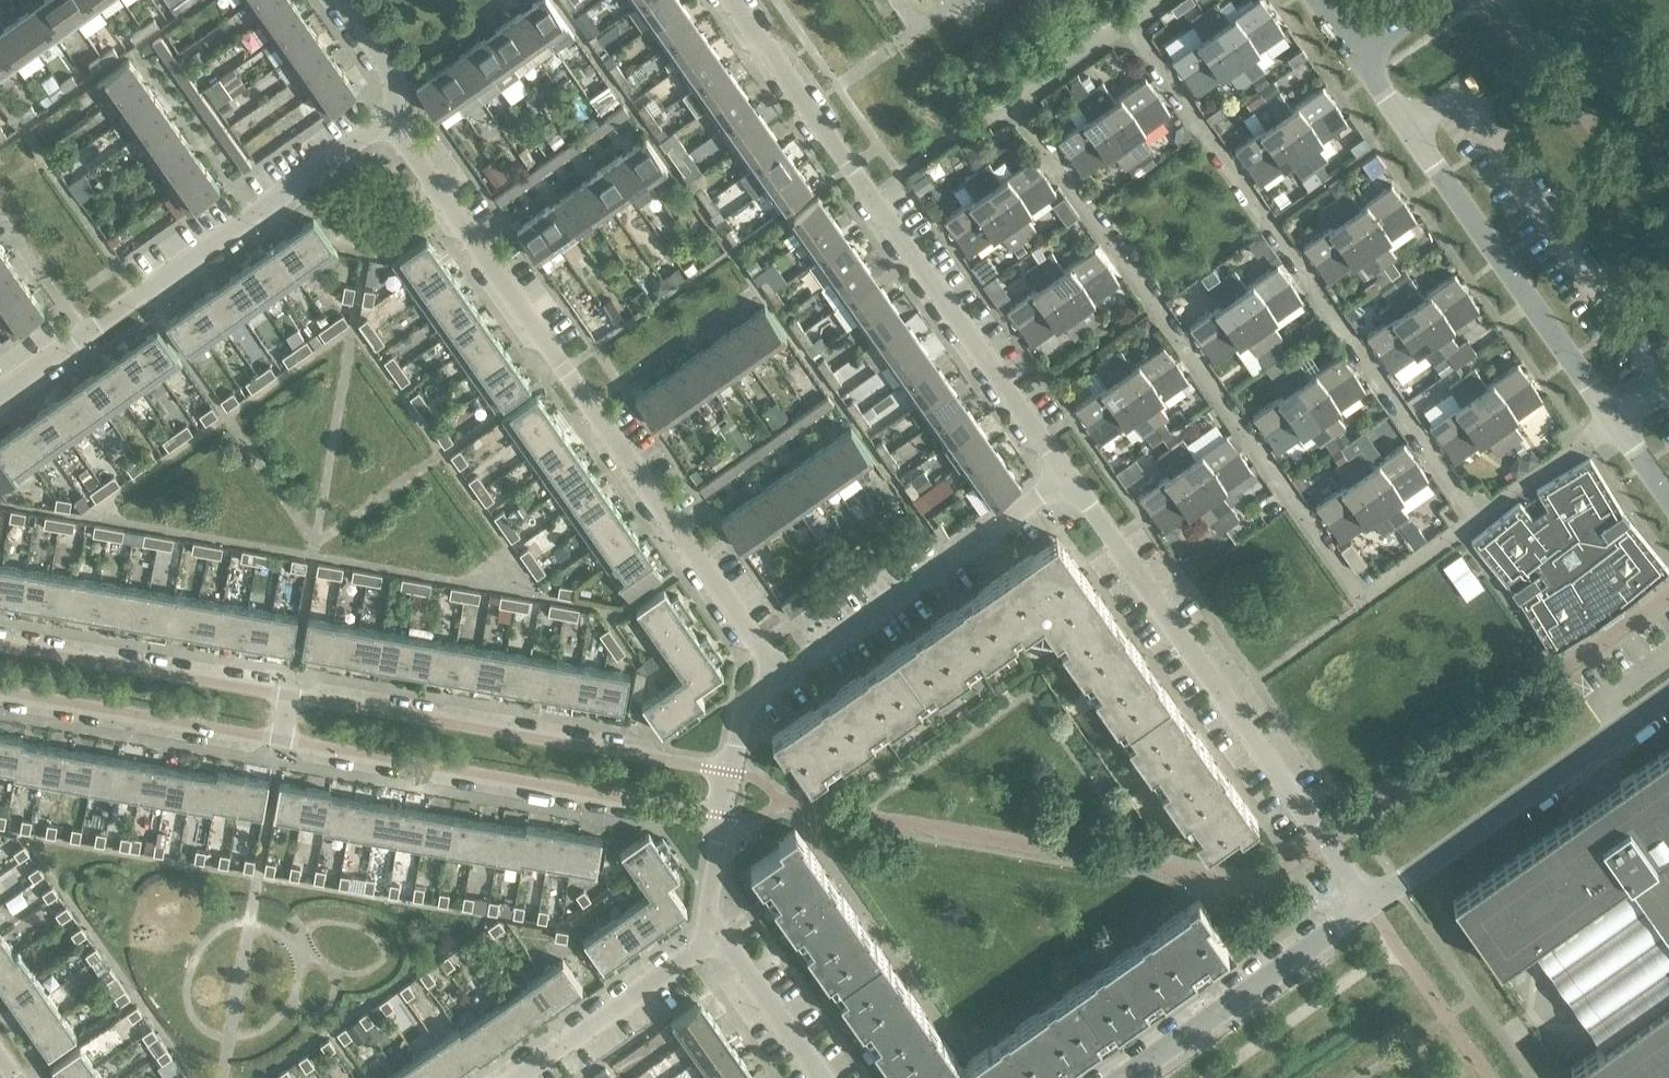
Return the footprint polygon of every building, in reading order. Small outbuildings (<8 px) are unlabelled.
[(61,0),(45,0),(43,1),(45,3),(37,8),(57,38),(78,23),(61,0)] [(78,23),(85,34),(106,20),(98,9),(92,0),(61,0),(78,23)] [(98,9),(111,0),(92,0),(98,9)] [(184,0),(181,0),(171,7),(175,14),(187,5),(184,0)] [(248,4),(261,22),(291,0),(253,0),(248,4)] [(300,13),(291,0),(261,22),(274,40),(302,20),(299,15),(300,13)] [(528,11),(548,39),(555,50),(574,37),(548,0),(539,0),(532,5),(533,7),(528,11)] [(571,0),(561,0),(568,10),(575,6),(571,0)] [(628,11),(643,31),(650,26),(682,4),(679,0),(644,0),(636,6),(628,11)] [(1175,5),(1182,14),(1197,3),(1195,0),(1183,0),(1175,5)] [(1204,12),(1227,46),(1271,15),(1261,0),(1256,0),(1228,20),(1217,3),(1204,12)] [(690,16),(682,4),(650,26),(643,31),(640,34),(654,54),(665,46),(694,26),(688,18),(690,16)] [(57,38),(37,8),(29,14),(27,12),(15,21),(37,52),(57,38)] [(520,13),(508,22),(529,52),(537,63),(555,50),(548,39),(528,11),(522,15),(520,13)] [(1227,46),(1204,12),(1191,21),(1203,38),(1172,60),(1184,77),(1227,46)] [(1284,32),(1271,15),(1227,46),(1251,79),(1264,70),(1261,66),(1271,59),(1263,47),(1284,32)] [(154,19),(142,27),(147,34),(159,25),(154,19)] [(307,26),(302,20),(274,40),(287,58),(317,37),(308,25),(307,26)] [(0,34),(0,43),(24,77),(44,63),(37,52),(15,21),(3,30),(4,31),(0,34)] [(529,52),(508,22),(495,31),(496,33),(491,36),(511,65),(529,52)] [(587,22),(580,27),(589,39),(595,34),(587,22)] [(700,34),(694,26),(665,46),(679,67),(710,45),(702,32),(700,34)] [(147,34),(142,27),(130,36),(134,43),(147,34)] [(604,46),(595,34),(589,39),(597,51),(604,46)] [(484,39),(472,47),(493,78),(501,88),(519,76),(511,65),(491,36),(485,40),(484,39)] [(167,47),(160,37),(152,43),(159,52),(167,47)] [(326,50),(317,37),(287,58),(299,76),(328,56),(324,51),(326,50)] [(3,92),(24,77),(0,43),(0,88),(3,92)] [(719,57),(710,45),(679,67),(694,87),(723,67),(717,58),(719,57)] [(1251,79),(1227,46),(1184,77),(1196,94),(1227,72),(1239,88),(1251,79)] [(174,56),(167,47),(159,52),(166,62),(174,56)] [(501,88),(493,78),(472,47),(459,56),(460,58),(455,62),(482,101),(501,88)] [(113,48),(101,56),(106,63),(118,54),(113,48)] [(1300,49),(1285,59),(1291,66),(1305,56),(1300,49)] [(106,63),(101,56),(89,65),(93,71),(106,63)] [(180,65),(174,56),(166,62),(172,71),(180,65)] [(332,62),(328,56),(299,76),(312,95),(343,73),(334,61),(332,62)] [(98,81),(111,100),(140,80),(136,75),(138,73),(128,60),(98,81)] [(482,101),(455,62),(449,66),(448,64),(435,73),(457,103),(464,114),(482,101)] [(615,63),(609,68),(617,80),(624,75),(615,63)] [(187,74),(180,65),(172,71),(179,80),(187,74)] [(729,75),(723,67),(694,87),(682,96),(696,116),(708,108),(739,86),(731,74),(729,75)] [(355,90),(343,73),(312,95),(326,114),(350,96),(349,94),(355,90)] [(457,103),(435,73),(418,85),(422,91),(421,92),(438,117),(457,103)] [(1261,73),(1252,80),(1260,91),(1269,84),(1261,73)] [(193,83),(187,74),(179,80),(185,89),(193,83)] [(632,87),(624,75),(617,80),(626,92),(632,87)] [(1088,75),(1082,80),(1088,89),(1094,84),(1088,75)] [(72,76),(60,85),(65,92),(77,83),(72,76)] [(1090,93),(1080,78),(1072,83),(1077,90),(1072,94),(1089,118),(1058,140),(1070,157),(1114,126),(1090,93)] [(1103,84),(1090,93),(1114,126),(1158,95),(1145,78),(1114,100),(1103,84)] [(144,86),(140,80),(111,100),(124,118),(154,97),(146,85),(144,86)] [(200,92),(193,83),(185,89),(191,98),(200,92)] [(1273,83),(1260,91),(1267,101),(1280,92),(1273,83)] [(65,92),(60,85),(48,93),(53,100),(65,92)] [(748,98),(739,86),(708,108),(723,128),(752,108),(746,100),(748,98)] [(1280,93),(1267,102),(1291,136),(1335,105),(1323,87),(1292,109),(1280,93)] [(206,101),(200,92),(191,98),(198,107),(206,101)] [(1259,92),(1247,101),(1254,111),(1266,102),(1259,92)] [(1170,113),(1158,95),(1114,126),(1137,160),(1150,151),(1139,134),(1170,113)] [(163,110),(154,97),(124,118),(137,136),(165,116),(162,111),(163,110)] [(212,111),(206,101),(198,107),(204,116),(212,111)] [(229,102),(222,107),(226,114),(234,109),(229,102)] [(1291,136),(1267,102),(1254,111),(1266,127),(1235,149),(1247,167),(1291,136)] [(644,104),(638,109),(646,121),(653,116),(644,104)] [(1347,122),(1335,105),(1291,136),(1314,169),(1327,160),(1316,144),(1347,122)] [(19,114),(23,121),(36,112),(31,106),(19,114)] [(629,114),(623,106),(613,113),(619,121),(629,114)] [(1217,107),(1203,117),(1208,124),(1223,114),(1217,107)] [(758,116),(752,108),(723,128),(737,149),(768,127),(759,114),(758,116)] [(219,120),(212,111),(204,116),(211,125),(219,120)] [(562,119),(567,126),(576,120),(571,113),(562,119)] [(619,121),(613,113),(604,119),(610,127),(619,121)] [(170,122),(165,116),(137,136),(150,155),(180,133),(171,121),(170,122)] [(661,128),(653,116),(646,121),(655,133),(661,128)] [(610,127),(604,119),(595,126),(601,134),(610,127)] [(225,129),(219,120),(211,125),(217,134),(225,129)] [(601,134),(595,126),(586,132),(592,140),(601,134)] [(1137,160),(1114,126),(1070,157),(1082,174),(1113,152),(1125,169),(1137,160)] [(777,139),(768,127),(737,149),(751,169),(781,148),(775,140),(777,139)] [(232,138),(225,129),(217,134),(224,144),(232,138)] [(592,140),(586,132),(577,139),(583,147),(592,140)] [(189,146),(180,133),(150,155),(162,173),(191,153),(187,148),(189,146)] [(674,133),(659,143),(665,151),(667,150),(675,162),(688,153),(674,133)] [(1314,169),(1291,136),(1247,167),(1259,184),(1290,162),(1302,178),(1314,169)] [(238,147),(232,138),(224,144),(230,153),(238,147)] [(633,150),(628,154),(656,193),(675,180),(646,138),(632,148),(633,150)] [(1370,147),(1363,138),(1349,148),(1355,157),(1370,147)] [(583,147),(577,139),(568,145),(573,153),(583,147)] [(573,153),(568,145),(559,152),(564,160),(573,153)] [(245,157),(238,147),(230,153),(237,162),(245,157)] [(786,156),(781,148),(751,169),(740,177),(755,197),(766,189),(797,167),(788,155),(786,156)] [(564,160),(559,152),(550,158),(555,166),(564,160)] [(195,159),(191,153),(162,173),(175,191),(206,170),(197,157),(195,159)] [(688,153),(675,162),(683,173),(682,174),(688,183),(702,173),(688,153)] [(656,193),(628,154),(622,158),(621,156),(609,165),(630,195),(638,206),(656,193)] [(1374,154),(1359,164),(1365,172),(1379,162),(1374,154)] [(251,166),(245,157),(237,162),(243,172),(251,166)] [(555,166),(550,158),(540,164),(546,172),(555,166)] [(989,164),(976,173),(1000,206),(1044,176),(1032,158),(1001,180),(989,164)] [(546,172),(540,164),(531,171),(537,179),(546,172)] [(630,195),(609,165),(596,174),(597,175),(592,179),(612,208),(630,195)] [(1322,165),(1315,169),(1323,181),(1330,176),(1322,165)] [(805,180),(797,167),(766,189),(781,211),(810,190),(804,181),(805,180)] [(921,167),(907,177),(920,195),(934,185),(921,167)] [(218,187),(206,170),(175,191),(189,210),(213,193),(212,191),(218,187)] [(1314,170),(1302,179),(1310,190),(1322,181),(1314,170)] [(537,179),(531,171),(522,177),(528,185),(537,179)] [(964,206),(944,220),(956,237),(1000,206),(976,173),(963,182),(964,183),(954,191),(964,206)] [(1056,193),(1044,176),(1000,206),(1023,240),(1036,231),(1025,215),(1056,193)] [(528,185),(522,177),(513,184),(519,192),(528,185)] [(612,208),(592,179),(586,183),(585,182),(572,190),(594,221),(612,208)] [(1339,179),(1327,187),(1335,199),(1343,193),(1344,187),(1339,179)] [(519,192),(513,184),(503,190),(509,198),(519,192)] [(1349,190),(1336,199),(1359,233),(1403,202),(1391,185),(1360,207),(1349,190)] [(702,186),(695,190),(704,202),(710,198),(702,186)] [(509,198),(503,190),(494,197),(500,205),(509,198)] [(594,221),(572,190),(559,199),(561,201),(555,205),(575,233),(594,221)] [(719,210),(710,198),(704,202),(712,214),(719,210)] [(787,219),(795,231),(784,239),(791,248),(802,241),(833,219),(824,206),(822,208),(816,199),(787,219)] [(1359,233),(1336,199),(1323,208),(1334,225),(1303,247),(1315,264),(1359,233)] [(1415,219),(1403,202),(1359,233),(1383,266),(1396,257),(1389,248),(1413,232),(1408,225),(1415,219)] [(575,233),(555,205),(549,209),(548,207),(536,216),(557,246),(575,233)] [(1023,240),(1000,206),(956,237),(968,255),(999,233),(1011,249),(1023,240)] [(1071,206),(1060,214),(1067,224),(1078,216),(1071,206)] [(557,246),(536,216),(519,228),(523,234),(521,235),(538,260),(557,246)] [(842,231),(833,219),(802,241),(816,261),(845,240),(840,232),(842,231)] [(304,231),(297,237),(318,268),(337,254),(313,220),(302,228),(304,231)] [(731,227),(725,232),(733,244),(740,240),(731,227)] [(1383,266),(1359,233),(1315,264),(1328,281),(1359,259),(1370,275),(1383,266)] [(1261,234),(1247,244),(1256,257),(1270,246),(1261,234)] [(318,268),(297,237),(289,242),(287,239),(276,246),(300,280),(318,268)] [(392,264),(406,283),(437,261),(431,253),(434,251),(427,240),(392,264)] [(851,248),(845,240),(816,261),(809,266),(824,286),(862,260),(853,247),(851,248)] [(704,251),(709,259),(721,252),(715,243),(704,251)] [(1014,249),(1018,256),(1027,250),(1022,244),(1014,249)] [(300,280),(276,246),(266,254),(268,257),(260,262),(282,293),(300,280)] [(755,261),(746,248),(739,253),(748,265),(755,261)] [(1052,254),(1039,263),(1063,296),(1107,265),(1095,248),(1064,270),(1052,254)] [(987,256),(972,267),(982,282),(998,271),(987,256)] [(5,257),(0,260),(0,287),(16,276),(12,271),(14,270),(5,257)] [(870,272),(862,260),(824,286),(822,288),(836,308),(845,302),(874,281),(868,273),(870,272)] [(442,269),(437,261),(406,283),(419,301),(453,277),(445,266),(442,269)] [(282,293),(260,262),(252,268),(250,265),(240,272),(264,306),(282,293)] [(1392,262),(1384,268),(1391,278),(1399,272),(1392,262)] [(684,270),(688,276),(697,270),(693,263),(684,270)] [(1063,296),(1039,263),(1027,272),(1038,288),(1007,310),(1019,327),(1063,296)] [(1119,282),(1107,265),(1063,296),(1087,330),(1099,321),(1088,304),(1119,282)] [(1235,271),(1222,280),(1245,313),(1289,282),(1277,265),(1246,287),(1235,271)] [(663,279),(670,288),(684,278),(677,268),(663,279)] [(1377,272),(1376,278),(1381,285),(1391,278),(1384,268),(1377,272)] [(1399,272),(1391,278),(1398,288),(1411,279),(1404,269),(1399,272)] [(1213,270),(1201,278),(1208,288),(1220,279),(1213,270)] [(264,306),(240,272),(229,279),(231,283),(224,288),(245,319),(264,306)] [(1412,280),(1399,289),(1423,323),(1466,292),(1454,274),(1423,296),(1412,280)] [(16,276),(0,287),(0,315),(30,293),(22,281),(20,282),(16,276)] [(460,287),(453,277),(419,301),(431,319),(462,297),(457,290),(460,287)] [(654,282),(653,291),(657,297),(668,289),(660,278),(654,282)] [(767,278),(760,282),(769,295),(775,290),(767,278)] [(1391,278),(1381,285),(1388,295),(1398,288),(1391,278)] [(1245,313),(1222,280),(1209,289),(1221,305),(1190,327),(1201,344),(1245,313)] [(880,289),(874,281),(845,302),(859,322),(890,300),(882,288),(880,289)] [(1301,300),(1289,282),(1245,313),(1269,347),(1282,338),(1270,321),(1301,300)] [(342,301),(353,303),(355,288),(345,286),(342,301)] [(245,319),(224,288),(216,293),(214,290),(203,298),(227,332),(245,319)] [(1423,323),(1399,289),(1386,298),(1398,314),(1367,336),(1379,353),(1423,323)] [(375,291),(364,290),(362,304),(372,306),(375,291)] [(784,302),(775,290),(769,295),(777,307),(784,302)] [(1479,309),(1466,292),(1423,323),(1446,356),(1455,369),(1474,355),(1465,343),(1459,347),(1448,331),(1479,309)] [(30,293),(0,315),(13,334),(38,316),(37,314),(42,310),(30,293)] [(1087,330),(1063,296),(1019,327),(1031,344),(1062,322),(1074,339),(1087,330)] [(468,305),(462,297),(431,319),(444,337),(478,313),(471,303),(468,305)] [(227,332),(203,298),(193,305),(195,308),(187,314),(209,345),(227,332)] [(610,299),(601,305),(610,318),(619,313),(610,299)] [(899,313),(890,300),(859,322),(874,343),(903,322),(897,314),(899,313)] [(752,318),(747,322),(767,350),(786,337),(765,307),(751,316),(752,318)] [(1353,307),(1345,312),(1351,320),(1359,315),(1353,307)] [(486,324),(478,313),(444,337),(457,356),(488,334),(483,326),(486,324)] [(1277,358),(1269,347),(1245,313),(1201,344),(1214,361),(1245,339),(1259,360),(1264,367),(1277,358)] [(209,345),(187,314),(180,319),(177,316),(166,324),(190,358),(209,345)] [(317,320),(321,326),(328,321),(324,315),(317,320)] [(343,315),(330,323),(337,332),(349,324),(343,315)] [(367,319),(358,325),(367,337),(376,331),(367,319)] [(795,319),(789,323),(797,335),(804,331),(795,319)] [(767,350),(747,322),(741,326),(740,324),(727,333),(749,363),(767,350)] [(908,330),(903,322),(874,343),(888,363),(919,341),(910,329),(908,330)] [(337,332),(330,323),(318,332),(325,341),(337,332)] [(1423,323),(1379,353),(1391,371),(1393,369),(1402,382),(1431,362),(1433,365),(1440,361),(1446,356),(1423,323)] [(148,341),(141,347),(162,377),(181,364),(157,330),(146,338),(148,341)] [(384,343),(376,331),(367,337),(375,350),(384,343)] [(812,343),(804,331),(797,335),(806,347),(812,343)] [(749,363),(727,333),(714,342),(716,344),(710,348),(731,376),(749,363)] [(493,342),(488,334),(457,356),(470,374),(504,350),(497,339),(493,342)] [(306,341),(294,349),(300,358),(312,349),(306,341)] [(928,354),(919,341),(888,363),(903,384),(932,363),(926,355),(928,354)] [(1121,351),(1108,360),(1131,393),(1175,362),(1163,345),(1132,367),(1121,351)] [(162,377),(141,347),(133,352),(131,349),(120,356),(144,390),(162,377)] [(731,376),(710,348),(704,352),(703,350),(691,359),(712,389),(731,376)] [(300,358),(294,349),(282,358),(288,366),(300,358)] [(511,360),(504,350),(470,374),(483,392),(514,370),(508,362),(511,360)] [(1298,360),(1285,369),(1309,403),(1352,372),(1340,355),(1309,377),(1298,360)] [(144,390),(120,356),(110,364),(112,367),(104,372),(126,403),(144,390)] [(393,356),(384,362),(392,374),(401,368),(393,356)] [(1285,369),(1277,358),(1264,367),(1284,395),(1253,417),(1265,434),(1309,403),(1285,369)] [(712,389),(691,359),(678,368),(679,370),(674,373),(694,402),(712,389)] [(824,359),(818,364),(826,376),(833,371),(824,359)] [(1131,393),(1108,360),(1095,369),(1096,371),(1084,379),(1094,394),(1076,407),(1088,424),(1131,393)] [(1259,360),(1248,368),(1253,375),(1264,367),(1259,360)] [(1188,380),(1175,362),(1131,393),(1155,427),(1168,418),(1156,402),(1188,380)] [(938,371),(932,363),(903,384),(917,404),(948,382),(939,370),(938,371)] [(1475,370),(1462,379),(1486,412),(1530,382),(1517,364),(1486,386),(1475,370)] [(270,366),(258,375),(264,383),(276,375),(270,366)] [(410,380),(401,368),(392,374),(401,386),(410,380)] [(519,378),(514,370),(483,392),(496,411),(530,387),(522,376),(519,378)] [(841,383),(833,371),(826,376),(835,388),(841,383)] [(126,403),(104,372),(96,378),(94,374),(84,382),(108,416),(126,403)] [(1365,389),(1352,372),(1309,403),(1332,436),(1345,427),(1334,411),(1365,389)] [(694,402),(674,373),(668,377),(667,376),(654,384),(676,415),(694,402)] [(264,383),(258,375),(246,383),(252,392),(264,383)] [(1486,412),(1462,379),(1451,387),(1449,388),(1461,404),(1430,426),(1442,443),(1486,412)] [(108,416),(84,382),(73,389),(75,392),(68,398),(89,429),(108,416)] [(957,395),(948,382),(917,404),(931,424),(961,404),(955,396),(957,395)] [(1542,399),(1530,382),(1486,412),(1509,446),(1522,437),(1511,420),(1542,399)] [(676,415),(654,384),(637,396),(641,402),(640,403),(657,428),(676,415)] [(233,392),(220,401),(227,410),(239,401),(233,392)] [(418,392),(410,398),(418,410),(427,404),(418,392)] [(1155,427),(1131,393),(1088,424),(1100,442),(1131,420),(1142,436),(1155,427)] [(544,407),(536,396),(502,420),(516,439),(547,417),(541,409),(544,407)] [(834,404),(828,396),(819,403),(824,411),(834,404)] [(89,429),(68,398),(60,403),(58,400),(47,408),(71,442),(89,429)] [(853,400),(847,405),(855,417),(862,413),(853,400)] [(824,411),(819,403),(810,409),(815,417),(824,411)] [(1332,436),(1309,403),(1265,434),(1277,451),(1308,429),(1319,445),(1332,436)] [(435,416),(427,404),(418,410),(427,422),(435,416)] [(966,412),(961,404),(931,424),(946,445),(977,423),(968,411),(966,412)] [(764,415),(776,433),(791,422),(779,405),(764,415)] [(199,416),(205,425),(218,416),(212,407),(199,416)] [(1204,413),(1208,419),(1217,413),(1212,407),(1204,413)] [(71,442),(47,408),(37,415),(39,418),(31,424),(53,454),(71,442)] [(815,417),(810,409),(800,416),(806,424),(815,417)] [(870,409),(863,414),(868,421),(875,416),(870,409)] [(1509,446),(1486,412),(1442,443),(1454,460),(1485,438),(1497,455),(1509,446)] [(870,425),(862,413),(855,417),(864,429),(870,425)] [(806,424),(800,416),(791,422),(797,430),(806,424)] [(552,425),(547,417),(516,439),(529,457),(563,433),(555,422),(552,425)] [(797,430),(791,422),(782,429),(788,437),(797,430)] [(985,435),(977,423),(946,445),(960,465),(989,445),(984,437),(985,435)] [(53,454),(31,424),(23,429),(21,426),(11,433),(35,467),(53,454)] [(186,425),(174,433),(181,442),(193,434),(186,425)] [(444,429),(436,435),(444,447),(453,441),(444,429)] [(788,437),(782,429),(773,435),(778,443),(788,437)] [(838,440),(833,444),(853,473),(872,459),(851,429),(837,439),(838,440)] [(1365,431),(1341,449),(1348,459),(1372,492),(1416,462),(1404,444),(1384,458),(1365,431)] [(0,446),(0,492),(35,467),(11,433),(0,441),(3,444),(0,446)] [(181,442),(174,433),(162,442),(168,451),(181,442)] [(570,443),(563,433),(529,457),(541,475),(572,453),(567,446),(570,443)] [(778,443),(773,435),(763,442),(769,450),(778,443)] [(1184,440),(1171,450),(1195,483),(1239,452),(1226,435),(1195,457),(1184,440)] [(882,441),(875,446),(884,458),(890,453),(882,441)] [(769,450),(763,442),(754,448),(760,456),(769,450)] [(853,473),(833,444),(827,448),(826,446),(813,455),(835,485),(853,473)] [(995,453),(989,445),(960,465),(974,486),(1005,464),(997,451),(995,453)] [(1518,445),(1512,449),(1518,459),(1525,454),(1518,445)] [(704,455),(714,470),(725,463),(715,448),(704,455)] [(760,456),(754,448),(745,455),(751,463),(760,456)] [(1341,449),(1333,454),(1341,464),(1348,459),(1341,449)] [(468,462),(459,450),(451,456),(459,469),(468,462)] [(1195,483),(1171,450),(1158,459),(1170,475),(1139,497),(1151,514),(1195,483)] [(150,451),(138,459),(144,468),(156,459),(150,451)] [(1525,454),(1518,459),(1526,469),(1537,462),(1529,451),(1525,454)] [(1251,469),(1239,452),(1195,483),(1218,517),(1231,508),(1220,491),(1251,469)] [(578,461),(572,453),(541,475),(554,493),(588,469),(581,459),(578,461)] [(899,465),(890,453),(884,458),(892,470),(899,465)] [(751,463),(745,455),(736,461),(742,469),(751,463)] [(835,485),(813,455),(800,464),(802,466),(796,470),(817,498),(835,485)] [(1622,512),(1590,458),(1537,490),(1550,513),(1536,522),(1520,502),(1471,542),(1511,590),(1518,600),(1550,653),(1603,621),(1600,616),(1617,605),(1620,609),(1668,570),(1629,521),(1622,512)] [(144,468),(138,459),(126,468),(132,476),(144,468)] [(1372,492),(1348,459),(1341,464),(1335,468),(1347,484),(1316,506),(1328,523),(1372,492)] [(1518,459),(1508,466),(1515,477),(1526,469),(1518,459)] [(742,469),(736,461),(727,468),(732,476),(742,469)] [(1428,479),(1416,462),(1372,492),(1395,526),(1408,517),(1397,501),(1428,479)] [(1014,476),(1005,464),(974,486),(989,507),(1019,486),(1012,477),(1014,476)] [(732,476),(727,468),(717,474),(723,482),(732,476)] [(596,480),(588,469),(554,493),(567,512),(598,490),(592,482),(596,480)] [(817,498),(796,470),(791,474),(789,472),(777,481),(798,511),(817,498)] [(924,472),(912,480),(920,492),(932,484),(924,472)] [(723,482),(717,474),(708,481),(714,489),(723,482)] [(477,475),(468,482),(477,493),(486,487),(477,475)] [(114,476),(102,485),(108,493),(120,485),(114,476)] [(714,489),(708,481),(699,487),(705,495),(714,489)] [(798,511),(777,481),(764,490),(765,492),(760,495),(780,524),(798,511)] [(911,482),(904,487),(913,499),(919,494),(911,482)] [(938,482),(921,493),(929,504),(945,493),(938,482)] [(1218,517),(1195,483),(1151,514),(1163,531),(1194,509),(1205,526),(1218,517)] [(108,493),(102,485),(89,493),(96,502),(108,493)] [(494,500),(486,487),(477,493),(485,506),(494,500)] [(603,498),(598,490),(567,512),(580,530),(614,506),(607,495),(603,498)] [(1395,526),(1372,492),(1328,523),(1340,541),(1371,519),(1383,535),(1395,526)] [(54,505),(69,507),(70,496),(55,494),(54,505)] [(928,506),(919,494),(913,499),(921,511),(928,506)] [(780,524),(760,495),(754,500),(753,498),(741,506),(762,537),(780,524)] [(621,516),(614,506),(580,530),(593,548),(624,526),(618,519),(621,516)] [(762,537),(741,506),(723,519),(727,524),(726,526),(743,550),(762,537)] [(26,513),(11,511),(9,521),(24,524),(26,513)] [(503,512),(494,518),(502,530),(511,524),(503,512)] [(60,519),(45,517),(43,527),(58,530),(60,519)] [(884,518),(875,524),(881,533),(890,527),(884,518)] [(74,522),(60,519),(58,530),(73,532),(74,522)] [(940,523),(933,528),(942,540),(949,536),(940,523)] [(520,536),(511,524),(502,530),(511,542),(520,536)] [(109,528),(94,525),(93,536),(107,538),(109,528)] [(629,534),(624,526),(593,548),(606,566),(640,542),(632,532),(629,534)] [(124,530),(109,528),(107,538),(122,541),(124,530)] [(1419,529),(1408,537),(1416,547),(1426,540),(1419,529)] [(158,536),(144,534),(142,544),(157,547),(158,536)] [(173,539),(158,536),(157,547),(171,549),(173,539)] [(1107,607),(1057,537),(985,587),(1019,635),(1042,619),(1058,641),(1107,607)] [(208,545),(193,542),(191,553),(206,556),(208,545)] [(647,553),(640,542),(606,566),(630,601),(661,579),(644,555),(647,553)] [(1367,564),(1351,543),(1341,550),(1356,572),(1367,564)] [(222,547),(208,545),(206,556),(220,558),(222,547)] [(528,548),(520,554),(528,566),(537,560),(528,548)] [(257,553),(242,551),(240,562),(255,564),(257,553)] [(271,556),(257,553),(255,564),(270,567),(271,556)] [(1183,563),(1190,574),(1202,567),(1194,555),(1183,563)] [(307,562),(292,560),(290,570),(305,573),(307,562)] [(545,572),(537,560),(528,566),(537,579),(545,572)] [(318,564),(316,575),(340,579),(342,568),(318,564)] [(1,566),(0,573),(0,600),(5,601),(4,605),(19,608),(26,570),(1,566)] [(50,574),(26,570),(19,608),(34,610),(35,606),(44,608),(50,574)] [(367,573),(353,570),(351,581),(365,583),(367,573)] [(382,575),(367,573),(365,583),(380,586),(382,575)] [(75,579),(50,574),(44,608),(54,610),(53,614),(68,616),(75,579)] [(99,583),(75,579),(68,616),(83,619),(84,615),(94,616),(99,583)] [(416,581),(402,579),(400,589),(414,592),(416,581)] [(431,584),(416,581),(414,592),(429,594),(431,584)] [(124,587),(99,583),(94,616),(103,618),(103,622),(117,625),(124,587)] [(560,585),(558,596),(573,598),(575,588),(560,585)] [(149,591),(124,587),(117,625),(132,627),(133,623),(143,625),(149,591)] [(466,590),(451,587),(449,598),(464,600),(466,590)] [(1019,635),(985,587),(939,620),(973,668),(1019,635)] [(480,592),(466,590),(464,600),(478,603),(480,592)] [(671,600),(664,590),(636,610),(651,631),(684,608),(681,604),(683,603),(678,595),(671,600)] [(174,596),(149,591),(143,625),(153,627),(152,631),(167,633),(174,596)] [(414,593),(412,603),(425,605),(427,595),(414,593)] [(198,600),(174,596),(167,633),(182,636),(183,632),(192,634),(198,600)] [(515,598),(500,596),(499,606),(513,609),(515,598)] [(530,601),(515,598),(513,609),(528,611),(530,601)] [(223,604),(198,600),(192,634),(202,635),(201,639),(216,642),(223,604)] [(247,609),(223,604),(216,642),(231,644),(232,640),(241,642),(247,609)] [(564,607),(550,604),(548,615),(562,617),(564,607)] [(579,609),(564,607),(562,617),(577,620),(579,609)] [(1139,654),(1107,607),(1058,641),(1091,688),(1139,654)] [(686,612),(684,608),(651,631),(665,651),(693,632),(687,623),(694,618),(689,611),(686,612)] [(272,613),(247,609),(241,642),(251,644),(250,648),(265,650),(272,613)] [(297,617),(272,613),(265,650),(280,653),(281,649),(291,651),(297,617)] [(333,624),(308,619),(302,653),(313,654),(312,658),(327,661),(333,624)] [(973,668),(939,620),(893,652),(927,700),(973,668)] [(358,628),(333,624),(327,661),(342,664),(342,660),(352,661),(358,628)] [(382,632),(358,628),(352,661),(362,663),(361,667),(376,669),(382,632)] [(617,641),(608,629),(600,635),(608,647),(617,641)] [(407,636),(382,632),(376,669),(391,672),(391,668),(401,670),(407,636)] [(700,641),(693,632),(665,651),(680,672),(712,649),(709,645),(712,643),(707,636),(700,641)] [(431,640),(407,636),(401,670),(411,672),(410,675),(425,678),(431,640)] [(456,645),(431,640),(425,678),(440,681),(441,677),(451,678),(456,645)] [(625,653),(617,641),(608,647),(617,659),(625,653)] [(481,649),(456,645),(451,678),(460,680),(460,684),(475,687),(481,649)] [(506,653),(481,649),(475,687),(490,689),(490,685),(500,687),(506,653)] [(715,653),(712,649),(680,672),(683,676),(684,676),(696,693),(696,692),(723,674),(715,663),(722,659),(717,651),(715,653)] [(555,662),(549,695),(559,697),(558,701),(573,704),(579,666),(581,655),(557,651),(555,662)] [(927,700),(893,652),(846,685),(880,733),(927,700)] [(530,658),(506,653),(500,687),(510,689),(509,692),(524,695),(530,658)] [(1172,700),(1139,654),(1091,688),(1124,734),(1172,700)] [(555,662),(530,658),(524,695),(539,698),(539,694),(549,695),(555,662)] [(604,670),(579,666),(573,704),(588,706),(588,702),(598,704),(604,670)] [(629,675),(604,670),(598,704),(608,706),(607,710),(623,712),(629,675)] [(684,676),(683,676),(663,690),(686,722),(690,720),(691,722),(699,717),(694,710),(704,703),(696,692),(696,693),(684,676)] [(880,733),(846,685),(802,716),(835,764),(880,733)] [(686,722),(663,690),(642,705),(661,733),(672,726),(676,732),(683,727),(682,725),(686,722)] [(933,704),(942,715),(952,707),(944,696),(933,704)] [(1205,747),(1172,700),(1124,734),(1156,781),(1205,747)] [(835,764),(802,716),(772,737),(784,754),(788,751),(794,759),(810,782),(835,764)] [(1099,733),(1088,740),(1096,751),(1106,743),(1099,733)] [(0,735),(0,769),(16,772),(21,742),(22,738),(0,735)] [(45,746),(21,742),(16,772),(15,776),(40,780),(45,746)] [(70,751),(45,746),(40,780),(64,784),(70,751)] [(1237,793),(1205,747),(1156,781),(1189,827),(1237,793)] [(1618,781),(1569,815),(1571,817),(1569,818),(1453,900),(1500,967),(1537,940),(1608,1041),(1571,1067),(1578,1077),(1668,1077),(1668,748),(1630,775),(1629,776),(1622,781),(1620,783),(1618,781)] [(95,755),(70,751),(64,784),(89,788),(95,755)] [(119,759),(95,755),(89,788),(113,793),(119,759)] [(144,764),(119,759),(113,793),(138,797),(144,764)] [(850,762),(841,769),(847,778),(856,772),(850,762)] [(169,768),(144,764),(138,797),(163,801),(169,768)] [(193,772),(169,768),(163,801),(187,806),(193,772)] [(217,776),(193,772),(187,806),(211,810),(212,806),(217,776)] [(218,772),(217,776),(212,806),(237,810),(243,777),(218,772)] [(269,781),(243,777),(237,810),(263,815),(269,781)] [(305,788),(280,783),(274,817),(299,821),(305,788)] [(330,792),(305,788),(299,821),(325,825),(330,796),(330,792)] [(1257,822),(1237,793),(1189,827),(1206,851),(1237,829),(1241,833),(1257,822)] [(354,800),(330,796),(325,825),(324,829),(348,833),(354,800)] [(378,804),(354,800),(348,833),(373,838),(378,804)] [(403,808),(378,804),(373,838),(397,842),(403,808)] [(428,813),(403,808),(397,842),(422,846),(428,813)] [(452,817),(428,813),(422,846),(446,851),(452,817)] [(6,829),(8,818),(0,816),(0,828),(6,829)] [(477,821),(452,817),(446,851),(471,855),(477,821)] [(21,832),(30,834),(32,822),(23,820),(21,832)] [(502,826),(477,821),(471,855),(496,859),(502,826)] [(46,836),(55,838),(57,826),(48,825),(46,836)] [(526,830),(502,826),(496,859),(520,863),(520,859),(526,830)] [(526,826),(526,830),(520,859),(545,864),(551,830),(526,826)] [(70,840),(80,842),(82,830),(72,829),(70,840)] [(795,829),(778,841),(781,845),(750,868),(797,934),(845,900),(795,829)] [(576,834),(551,830),(545,864),(570,868),(576,834)] [(95,845),(104,846),(106,835),(97,833),(95,845)] [(157,833),(156,843),(165,845),(167,834),(157,833)] [(621,853),(636,874),(668,851),(666,847),(668,846),(663,838),(656,843),(649,833),(621,853)] [(602,839),(576,834),(570,868),(596,872),(602,839)] [(119,849),(129,851),(131,839),(122,837),(119,849)] [(131,839),(129,851),(139,852),(141,839),(131,838),(131,839)] [(156,843),(154,855),(163,857),(165,845),(156,843)] [(24,847),(14,853),(19,861),(29,854),(24,847)] [(193,862),(202,863),(204,852),(195,850),(193,862)] [(671,855),(668,851),(636,874),(650,894),(650,895),(667,882),(668,883),(679,876),(672,865),(678,861),(673,854),(671,855)] [(218,866),(227,867),(229,856),(220,854),(218,866)] [(245,859),(243,870),(253,872),(255,860),(245,859)] [(264,874),(273,876),(275,864),(266,862),(264,874)] [(38,867),(28,874),(34,882),(43,875),(38,867)] [(301,868),(292,867),(290,878),(299,880),(301,868)] [(317,871),(314,883),(324,885),(326,873),(317,871)] [(341,875),(339,887),(348,889),(350,877),(341,875)] [(365,880),(363,891),(373,893),(375,881),(365,880)] [(650,895),(650,894),(646,897),(668,929),(672,926),(674,929),(681,923),(676,917),(686,910),(668,883),(667,882),(650,895)] [(390,884),(388,896),(397,897),(399,886),(390,884)] [(52,887),(43,894),(48,902),(58,895),(52,887)] [(415,888),(412,900),(422,902),(424,890),(415,888)] [(583,891),(576,896),(583,905),(590,900),(583,891)] [(439,892),(437,904),(446,906),(448,894),(439,892)] [(464,897),(462,908),(486,913),(488,901),(464,897)] [(668,929),(646,897),(625,911),(645,939),(654,932),(659,939),(666,934),(664,932),(668,929)] [(1198,899),(1151,933),(1127,949),(1161,998),(1188,978),(1196,972),(1228,950),(1206,919),(1210,916),(1198,899)] [(879,948),(845,900),(797,934),(830,982),(879,948)] [(488,901),(486,913),(511,917),(513,905),(488,901)] [(513,905),(511,917),(520,919),(522,907),(513,905)] [(71,915),(66,907),(56,913),(62,921),(71,915)] [(538,910),(536,921),(545,923),(547,911),(538,910)] [(645,939),(625,911),(605,925),(628,958),(632,955),(633,957),(640,952),(636,945),(645,939)] [(498,921),(488,928),(493,936),(504,928),(498,921)] [(628,958),(605,925),(584,940),(603,968),(613,962),(617,968),(625,963),(624,961),(628,958)] [(86,936),(81,928),(71,935),(77,943),(86,936)] [(557,930),(555,942),(566,944),(568,932),(557,930)] [(1,935),(0,936),(0,966),(15,955),(14,954),(1,935)] [(468,942),(460,947),(467,957),(475,951),(468,942)] [(101,956),(95,948),(86,955),(91,963),(101,956)] [(912,995),(879,948),(830,982),(864,1029),(912,995)] [(1161,998),(1127,949),(1080,983),(1114,1031),(1124,1024),(1161,998)] [(14,954),(15,955),(0,966),(0,986),(5,993),(33,974),(18,952),(14,954)] [(448,956),(440,961),(447,971),(455,966),(448,956)] [(562,960),(541,975),(561,1003),(582,988),(562,960)] [(115,977),(110,969),(100,976),(105,983),(115,977)] [(428,970),(420,976),(426,985),(434,980),(428,970)] [(1196,972),(1188,978),(1197,991),(1206,985),(1196,972)] [(47,994),(33,974),(5,993),(19,1013),(47,994)] [(561,1003),(541,975),(521,990),(540,1017),(561,1003)] [(1114,1031),(1080,983),(1033,1016),(1066,1064),(1101,1040),(1114,1031)] [(399,990),(406,1000),(414,994),(407,984),(399,990)] [(120,1005),(130,998),(125,990),(115,997),(120,1005)] [(540,1017),(521,990),(500,1004),(520,1032),(540,1017)] [(61,1014),(47,994),(19,1013),(34,1034),(61,1014)] [(945,1042),(912,995),(864,1029),(897,1076),(945,1042)] [(379,1004),(386,1014),(393,1008),(387,999),(379,1004)] [(520,1032),(500,1004),(480,1018),(500,1046),(520,1032)] [(671,1022),(685,1041),(714,1021),(708,1012),(705,1015),(697,1004),(671,1022)] [(136,1006),(127,1013),(132,1021),(142,1014),(136,1006)] [(359,1019),(365,1028),(373,1023),(366,1013),(359,1019)] [(76,1036),(61,1014),(34,1034),(49,1055),(76,1036)] [(1033,1016),(985,1049),(1006,1077),(1047,1077),(1066,1064),(1033,1016)] [(480,1018),(461,1032),(460,1033),(477,1057),(476,1058),(478,1061),(500,1046),(480,1018)] [(720,1029),(714,1021),(685,1041),(698,1059),(724,1041),(717,1031),(720,1029)] [(1124,1024),(1114,1031),(1123,1044),(1133,1036),(1124,1024)] [(147,1042),(157,1036),(151,1028),(142,1035),(147,1042)] [(337,1034),(344,1043),(352,1038),(345,1028),(337,1034)] [(458,1029),(437,1044),(457,1071),(476,1058),(477,1057),(460,1033),(461,1032),(458,1029)] [(1114,1031),(1101,1040),(1110,1053),(1123,1044),(1114,1031)] [(327,1055),(335,1049),(328,1040),(320,1045),(327,1055)] [(731,1051),(724,1041),(698,1059),(711,1077),(740,1057),(734,1049),(731,1051)] [(945,1042),(897,1076),(898,1077),(1006,1077),(985,1049),(962,1066),(945,1042)] [(437,1044),(417,1058),(431,1077),(447,1077),(457,1071),(437,1044)] [(60,1077),(81,1077),(95,1068),(80,1047),(52,1066),(60,1077)] [(162,1063),(171,1056),(166,1048),(156,1055),(162,1063)] [(306,1070),(314,1064),(307,1055),(299,1060),(306,1070)] [(740,1057),(711,1077),(749,1077),(742,1068),(745,1065),(740,1057)] [(417,1058),(396,1072),(400,1077),(431,1077),(417,1058)] [(95,1068),(81,1077),(101,1077),(95,1068)] [(605,1068),(593,1077),(594,1077),(612,1077),(605,1068)] [(186,1076),(180,1069),(170,1075),(172,1077),(183,1077),(186,1076)] [(287,1069),(279,1075),(281,1077),(293,1077),(287,1069)]
